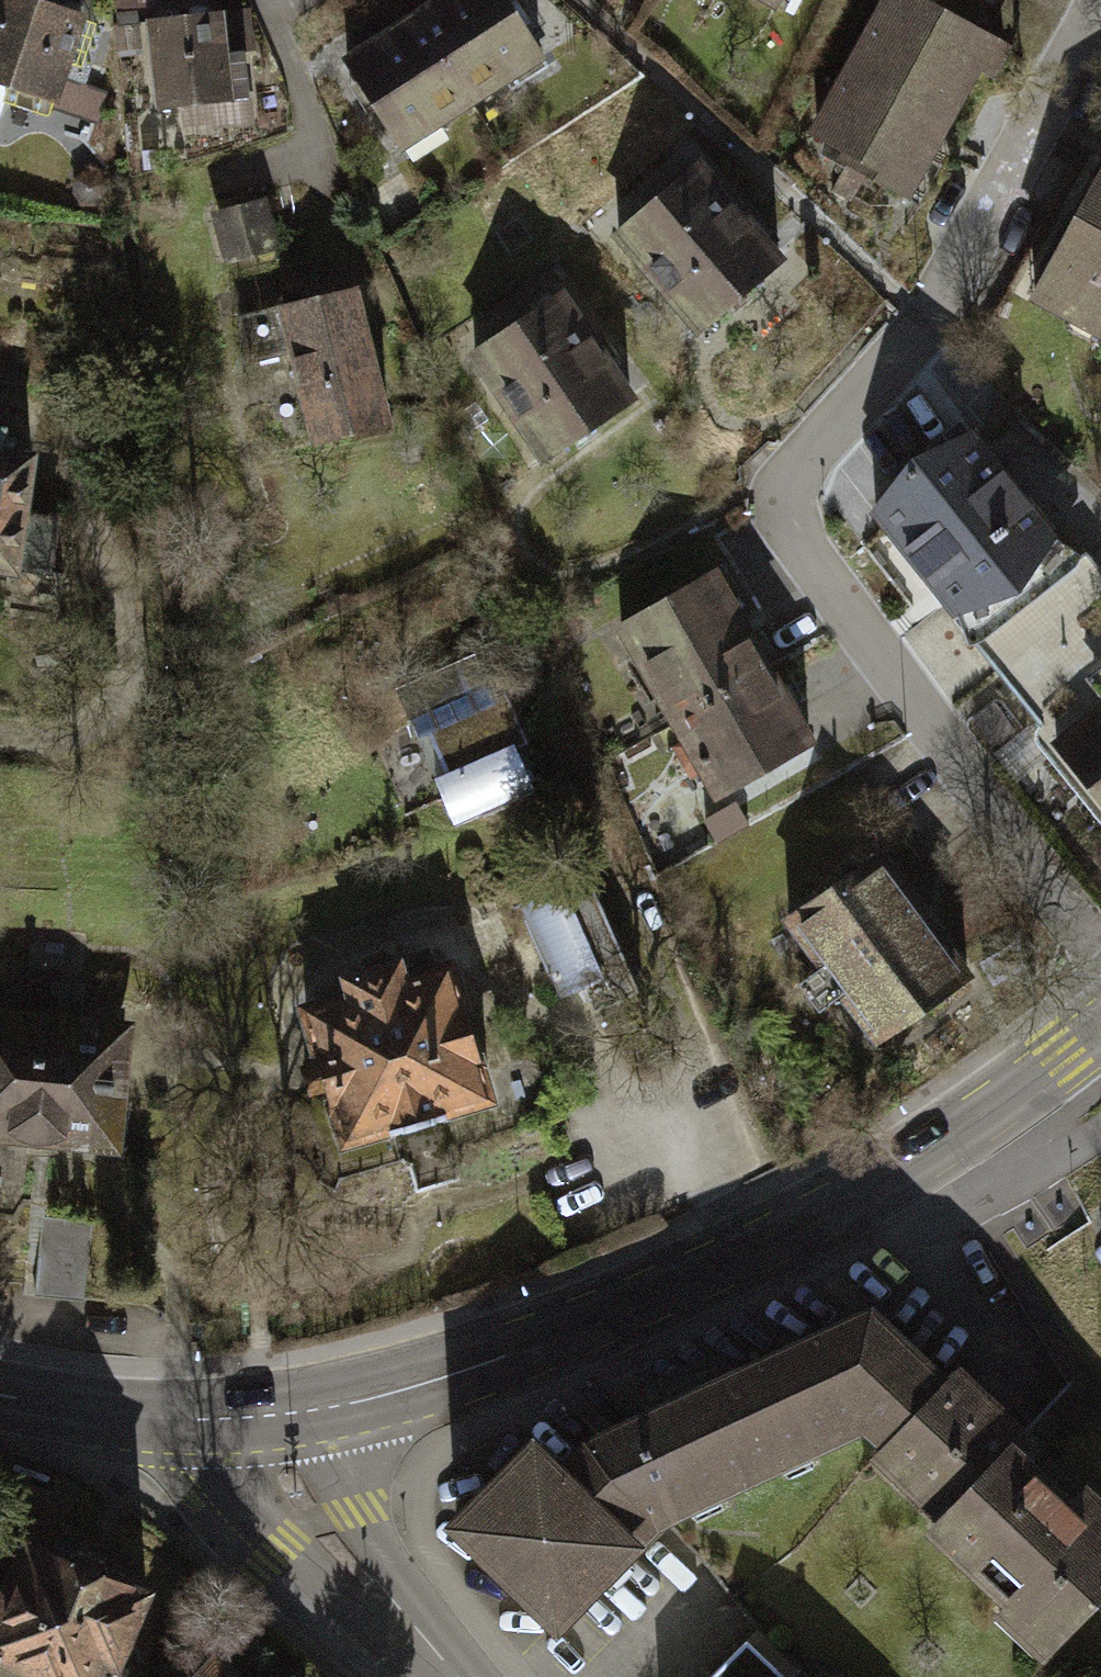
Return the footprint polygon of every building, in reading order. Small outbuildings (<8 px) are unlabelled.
[(83,0),(9,0),(0,23),(0,76),(78,104),(109,11),(83,0)] [(373,52),(430,152),(583,65),(546,0),(464,0),(373,52)] [(935,0),(902,0),(828,138),(942,203),(1022,47),(935,0)] [(253,14),(166,25),(184,109),(267,98),(253,14)] [(821,262),(728,167),(648,240),(743,338),(821,262)] [(1065,305),(1100,326),(1100,233),(1065,305)] [(390,289),(299,310),(331,453),(420,432),(390,289)] [(668,402),(587,298),(501,359),(588,463),(668,402)] [(877,513),(1053,738),(1100,700),(1100,579),(1082,555),(1072,563),(973,436),(915,463),(877,513)] [(0,446),(0,575),(50,582),(62,455),(0,446)] [(849,752),(736,575),(636,632),(751,813),(849,752)] [(512,681),(418,719),(473,842),(569,806),(512,681)] [(1053,738),(1100,799),(1100,700),(1053,738)] [(913,868),(826,926),(909,1045),(989,983),(913,868)] [(607,878),(532,906),(570,1005),(599,994),(615,1020),(655,1005),(607,878)] [(475,951),(322,1002),(377,1148),(529,1101),(475,951)] [(0,1011),(0,1140),(156,1153),(159,1026),(0,1011)] [(1100,1312),(1100,1226),(1058,1264),(1100,1312)] [(887,1299),(570,1443),(653,1537),(879,1439),(887,1299)] [(879,1439),(904,1453),(972,1385),(887,1299),(879,1439)] [(894,1464),(962,1530),(1051,1440),(1057,1433),(989,1367),(972,1385),(904,1453),(894,1464)] [(558,1429),(454,1520),(574,1655),(677,1564),(653,1537),(570,1443),(558,1429)] [(1078,1665),(1100,1642),(1100,1489),(1051,1440),(962,1530),(951,1540),(1078,1665)] [(0,1604),(0,1676),(103,1676),(141,1584),(28,1537),(0,1604)] [(713,1676),(818,1676),(769,1625),(713,1676)] [(246,1657),(224,1676),(265,1676),(246,1657)]
